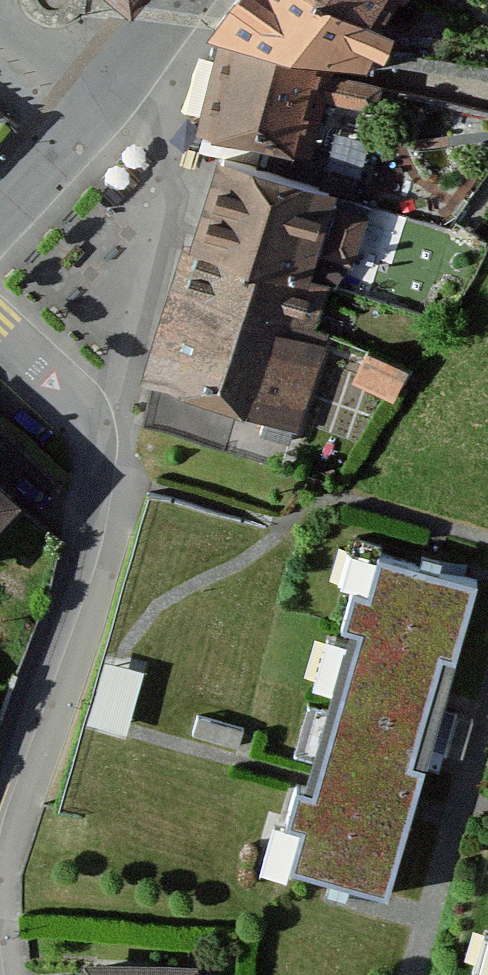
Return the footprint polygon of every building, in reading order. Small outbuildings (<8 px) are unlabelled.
[(118,15),(130,0),(100,0),(118,15)] [(209,131),(314,159),(327,99),(366,108),(373,85),(360,82),(372,42),(340,29),(346,20),(312,0),(240,0),(210,42),(230,50),(209,131)] [(346,20),(369,25),(383,0),(312,0),(346,20)] [(215,164),(189,251),(307,287),(332,197),(215,164)] [(366,221),(341,213),(328,253),(352,262),(366,221)] [(189,251),(149,384),(163,388),(153,423),(288,464),(326,338),(308,332),(320,291),(307,287),(189,251)] [(404,375),(367,357),(363,366),(354,385),(380,397),(391,403),(404,375)] [(15,502),(0,490),(0,520),(15,502)] [(475,581),(380,554),(367,598),(351,594),(339,636),(358,642),(313,798),(299,794),(288,830),(306,836),(296,871),(382,896),(416,779),(407,776),(440,660),(451,663),(475,581)] [(138,721),(148,657),(100,651),(91,714),(138,721)]
